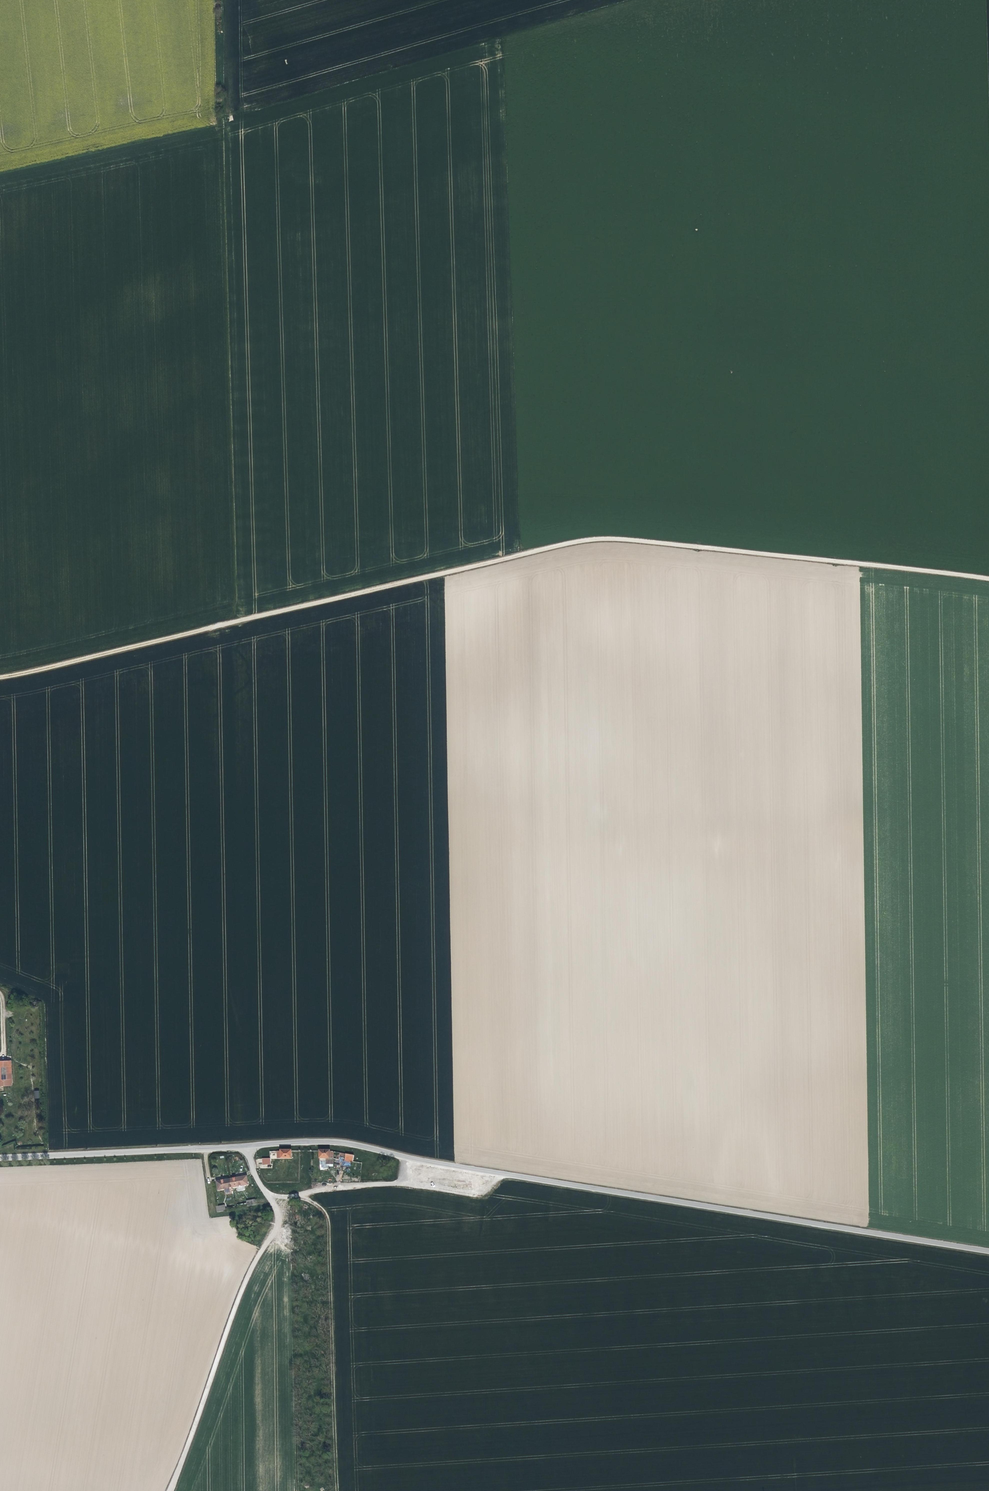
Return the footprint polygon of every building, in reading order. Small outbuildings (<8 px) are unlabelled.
[(12,1084),(12,1061),(0,1062),(0,1084),(12,1084)] [(333,1166),(333,1160),(319,1161),(320,1170),(328,1169),(328,1167),(333,1166)] [(248,1177),(233,1179),(235,1188),(249,1186),(248,1177)] [(220,1190),(235,1188),(233,1179),(218,1181),(220,1190)] [(257,1208),(256,1200),(247,1201),(249,1209),(257,1208)] [(220,1213),(229,1211),(228,1204),(220,1205),(220,1213)]
